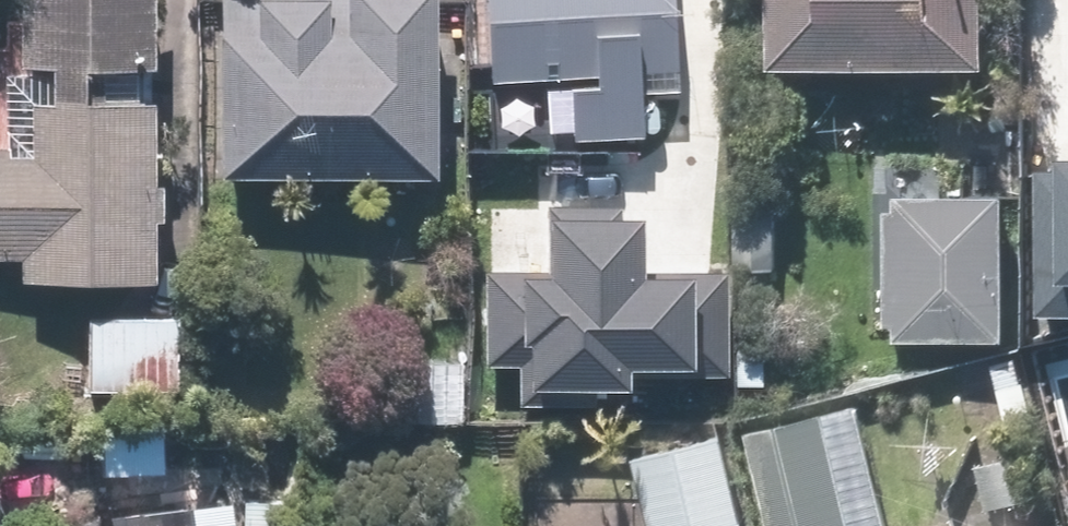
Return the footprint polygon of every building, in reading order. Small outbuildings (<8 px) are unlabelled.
[(29,275),(163,281),(166,214),(172,214),(174,175),(164,174),(167,97),(156,96),(157,56),(163,57),(165,0),(30,0),(28,55),(0,54),(0,255),(30,256),(29,275)] [(226,170),(445,172),(446,0),(227,0),(226,170)] [(681,0),(485,0),(485,82),(542,82),(542,135),(648,135),(648,90),(681,90),(681,0)] [(774,63),(999,69),(1000,0),(775,0),(774,63)] [(1041,300),(1067,300),(1067,136),(1064,136),(1063,157),(1043,157),(1041,300)] [(1019,196),(896,192),(891,333),(1015,337),(1019,196)] [(533,323),(533,373),(626,373),(626,353),(693,353),(693,253),(642,253),(643,199),(542,199),(543,249),(517,249),(517,263),(491,263),(490,323),(533,323)] [(185,335),(186,313),(91,309),(84,467),(178,472),(182,395),(202,395),(205,335),(185,335)] [(472,355),(431,356),(431,419),(472,418),(472,355)] [(754,427),(780,525),(893,525),(897,525),(864,398),(754,427)] [(631,453),(650,525),(722,525),(750,519),(727,429),(631,453)] [(292,461),(250,457),(245,512),(288,516),(292,461)] [(982,525),(1042,525),(1039,512),(982,525)]
